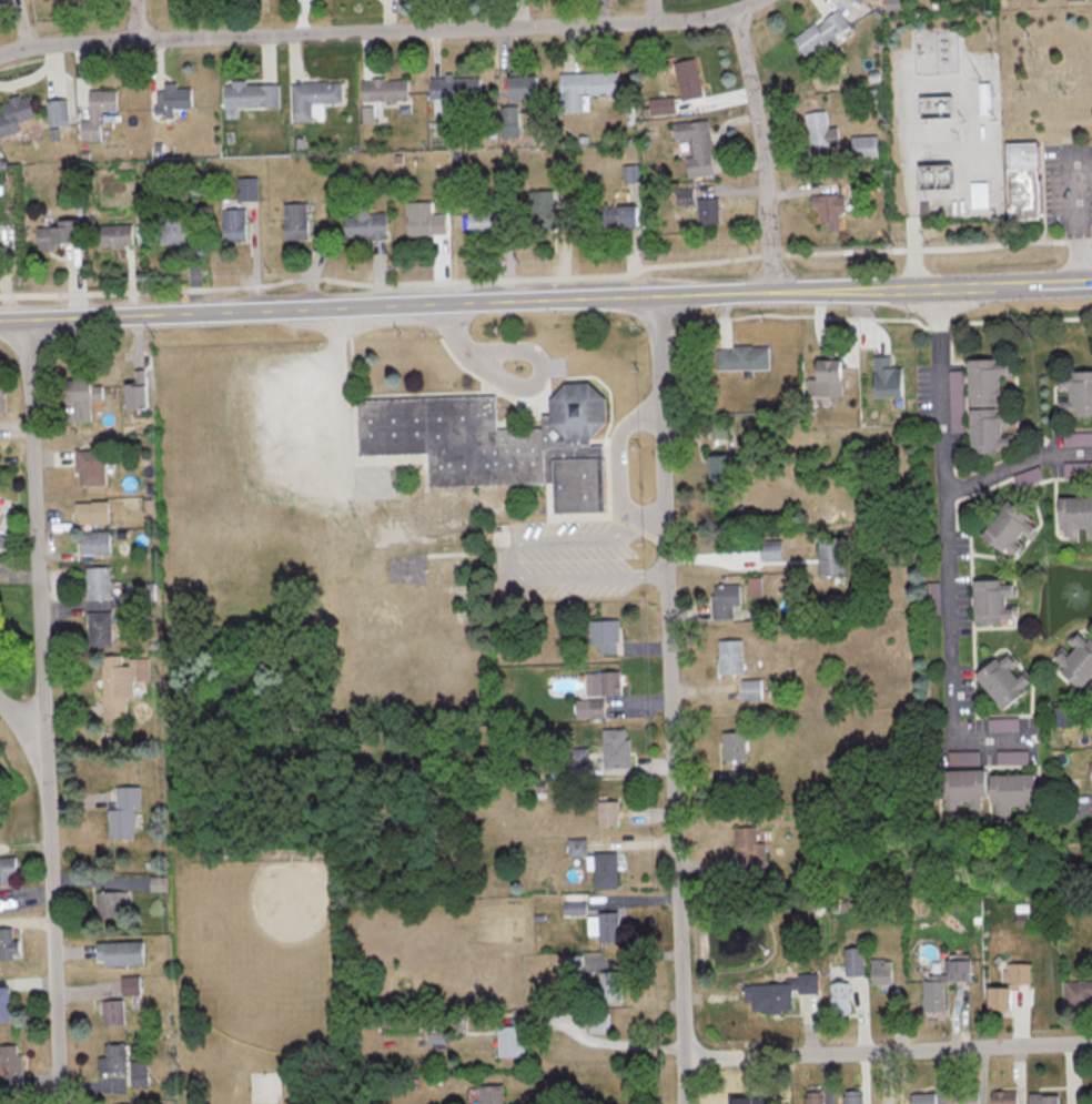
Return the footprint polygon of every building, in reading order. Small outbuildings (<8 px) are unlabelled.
[(793,38),(805,57),(852,29),(840,10),(793,38)] [(704,98),(697,59),(675,63),(682,102),(704,98)] [(620,94),(620,73),(563,73),(563,112),(584,112),(584,94),(620,94)] [(435,113),(457,112),(457,99),(481,98),(480,76),(433,78),(435,113)] [(513,77),(513,99),(541,99),(541,77),(513,77)] [(410,79),(363,79),(363,101),(410,101),(410,79)] [(344,103),(343,82),(293,83),(294,121),(325,121),(325,103),(344,103)] [(226,83),(226,107),(281,107),(281,83),(226,83)] [(980,84),(980,114),(993,114),(993,84),(980,84)] [(177,114),(177,108),(194,108),(194,86),(158,86),(158,114),(177,114)] [(83,120),(83,141),(102,141),(102,110),(119,110),(119,90),(92,90),(92,120),(83,120)] [(0,116),(0,132),(1,137),(23,132),(20,121),(36,117),(30,94),(3,101),(7,114),(0,116)] [(652,116),(678,113),(676,97),(650,100),(652,116)] [(50,126),(70,126),(70,100),(50,100),(50,126)] [(502,138),(522,137),(521,107),(502,107),(502,138)] [(842,146),(839,127),(829,128),(827,111),(806,114),(811,151),(842,146)] [(689,177),(716,175),(711,120),(673,124),(675,142),(691,140),(693,157),(687,158),(689,177)] [(853,136),(853,159),(880,159),(880,136),(853,136)] [(1010,171),(1009,143),(1041,142),(1042,170),(1010,171)] [(922,185),(955,185),(955,166),(922,166),(922,185)] [(1042,170),(1044,220),(1011,222),(1010,171),(1042,170)] [(241,198),(257,198),(257,178),(241,178),(241,198)] [(973,207),(989,207),(989,182),(973,182),(973,207)] [(695,189),(679,189),(679,204),(695,204),(695,189)] [(555,191),(531,191),(531,229),(571,229),(571,210),(555,210),(555,191)] [(827,231),(841,231),(841,212),(848,212),(848,195),(815,195),(815,223),(827,223),(827,231)] [(700,226),(721,226),(721,199),(700,199),(700,226)] [(407,235),(448,235),(448,214),(433,214),(433,202),(407,202),(407,235)] [(286,240),(309,240),(309,203),(286,203),(286,240)] [(370,213),(370,205),(356,205),(356,216),(346,216),(346,239),(388,239),(388,213),(370,213)] [(641,207),(596,207),(596,229),(641,229),(641,207)] [(223,209),(223,241),(248,241),(248,209),(223,209)] [(161,211),(161,244),(191,244),(191,211),(161,211)] [(469,211),(469,232),(505,232),(505,211),(469,211)] [(58,227),(38,227),(38,247),(82,247),(82,221),(58,221),(58,227)] [(134,248),(134,225),(100,225),(100,248),(134,248)] [(718,369),(771,369),(771,346),(718,346),(718,369)] [(876,395),(907,395),(907,365),(896,365),(896,355),(876,355),(876,395)] [(847,358),(819,358),(819,394),(847,394),(847,358)] [(1015,451),(1014,405),(1012,405),(1012,358),(972,358),(973,452),(1015,451)] [(1063,371),(1063,415),(1091,415),(1091,371),(1063,371)] [(69,400),(104,400),(104,384),(94,384),(94,378),(69,378),(69,400)] [(553,415),(552,402),(569,383),(593,382),(609,399),(610,422),(594,439),(594,447),(606,446),(609,512),(559,514),(558,483),(432,487),(429,453),(362,456),(360,402),(498,396),(499,431),(545,428),(544,416),(553,415)] [(128,408),(150,408),(150,383),(128,383),(128,408)] [(107,485),(107,450),(78,450),(78,485),(107,485)] [(713,453),(713,483),(735,483),(735,453),(713,453)] [(1062,496),(1063,538),(1091,537),(1091,496),(1062,496)] [(1043,523),(1009,499),(985,534),(1019,557),(1043,523)] [(111,501),(78,501),(78,524),(111,524),(111,501)] [(112,554),(112,531),(82,531),(82,554),(112,554)] [(848,576),(848,536),(821,536),(821,576),(848,576)] [(87,566),(87,599),(111,599),(111,566),(87,566)] [(978,624),(1019,623),(1018,578),(976,580),(978,624)] [(715,584),(715,618),(735,618),(735,604),(743,604),(743,584),(715,584)] [(88,611),(88,646),(113,646),(113,611),(88,611)] [(622,654),(622,620),(591,620),(591,643),(603,643),(603,654),(622,654)] [(1091,640),(1081,631),(1055,661),(1087,688),(1091,682),(1091,639),(1091,640)] [(745,673),(745,640),(720,640),(720,673),(745,673)] [(979,675),(1005,709),(1037,685),(1010,651),(979,675)] [(103,657),(106,716),(127,715),(126,697),(136,697),(135,680),(150,680),(149,655),(103,657)] [(603,696),(624,695),(624,671),(603,671),(603,696)] [(744,699),(763,699),(763,680),(744,680),(744,699)] [(592,715),(606,715),(606,701),(592,701),(592,715)] [(1074,706),(1054,706),(1054,726),(1074,726),(1074,706)] [(633,767),(632,728),(606,729),(607,768),(633,767)] [(725,732),(725,761),(748,761),(748,732),(725,732)] [(1039,773),(991,773),(991,769),(947,769),(947,809),(988,809),(988,803),(1002,803),(1002,811),(1016,811),(1039,811),(1039,773)] [(118,809),(108,809),(109,840),(134,839),(134,810),(141,810),(140,786),(117,787),(118,809)] [(599,826),(622,826),(622,801),(599,801),(599,826)] [(768,842),(760,842),(760,827),(737,827),(737,868),(768,868),(768,842)] [(571,839),(571,855),(588,855),(588,839),(571,839)] [(598,852),(598,888),(621,888),(621,852),(598,852)] [(0,857),(0,884),(18,884),(18,857),(0,857)] [(165,890),(165,877),(153,877),(153,890),(165,890)] [(128,891),(96,891),(96,918),(128,918),(128,891)] [(622,913),(591,913),(591,936),(600,936),(600,941),(622,941),(622,913)] [(21,959),(21,940),(14,940),(14,928),(0,928),(0,959),(21,959)] [(145,965),(145,942),(98,942),(98,965),(145,965)] [(865,948),(848,948),(848,976),(865,976),(865,948)] [(894,984),(894,959),(873,959),(873,984),(894,984)] [(949,1010),(949,982),(976,982),(976,960),(950,960),(950,975),(926,975),(926,1011),(949,1010)] [(991,1010),(1015,1010),(1015,985),(1033,985),(1033,963),(1006,963),(1006,986),(991,986),(991,1010)] [(602,972),(602,1002),(624,1002),(624,972),(602,972)] [(796,983),(746,984),(746,1000),(752,1000),(753,1012),(795,1012),(795,994),(818,994),(818,974),(796,974),(796,983)] [(140,976),(122,976),(122,995),(140,995),(140,976)] [(1069,979),(1069,1006),(1091,1006),(1091,979),(1069,979)] [(835,982),(835,1015),(854,1015),(854,982),(835,982)] [(11,1021),(11,988),(0,988),(0,1021),(11,1021)] [(104,1001),(104,1026),(125,1026),(124,1000),(104,1001)] [(591,1032),(609,1032),(609,1013),(591,1013),(591,1032)] [(522,1026),(500,1026),(500,1057),(528,1057),(528,1036),(522,1036),(522,1026)] [(0,1045),(0,1081),(3,1081),(3,1089),(20,1090),(22,1046),(0,1045)] [(99,1057),(99,1074),(127,1074),(127,1045),(105,1045),(105,1057),(99,1057)] [(148,1086),(148,1061),(133,1061),(133,1086),(148,1086)] [(507,1085),(481,1085),(481,1103),(507,1103),(507,1085)] [(826,1086),(808,1086),(808,1103),(826,1103),(826,1086)] [(847,1091),(847,1103),(863,1103),(863,1091),(847,1091)] [(994,1091),(994,1103),(1020,1103),(1020,1091),(994,1091)] [(915,1094),(915,1103),(939,1103),(939,1094),(915,1094)] [(1062,1094),(1030,1094),(1030,1103),(1062,1103),(1062,1094)]
